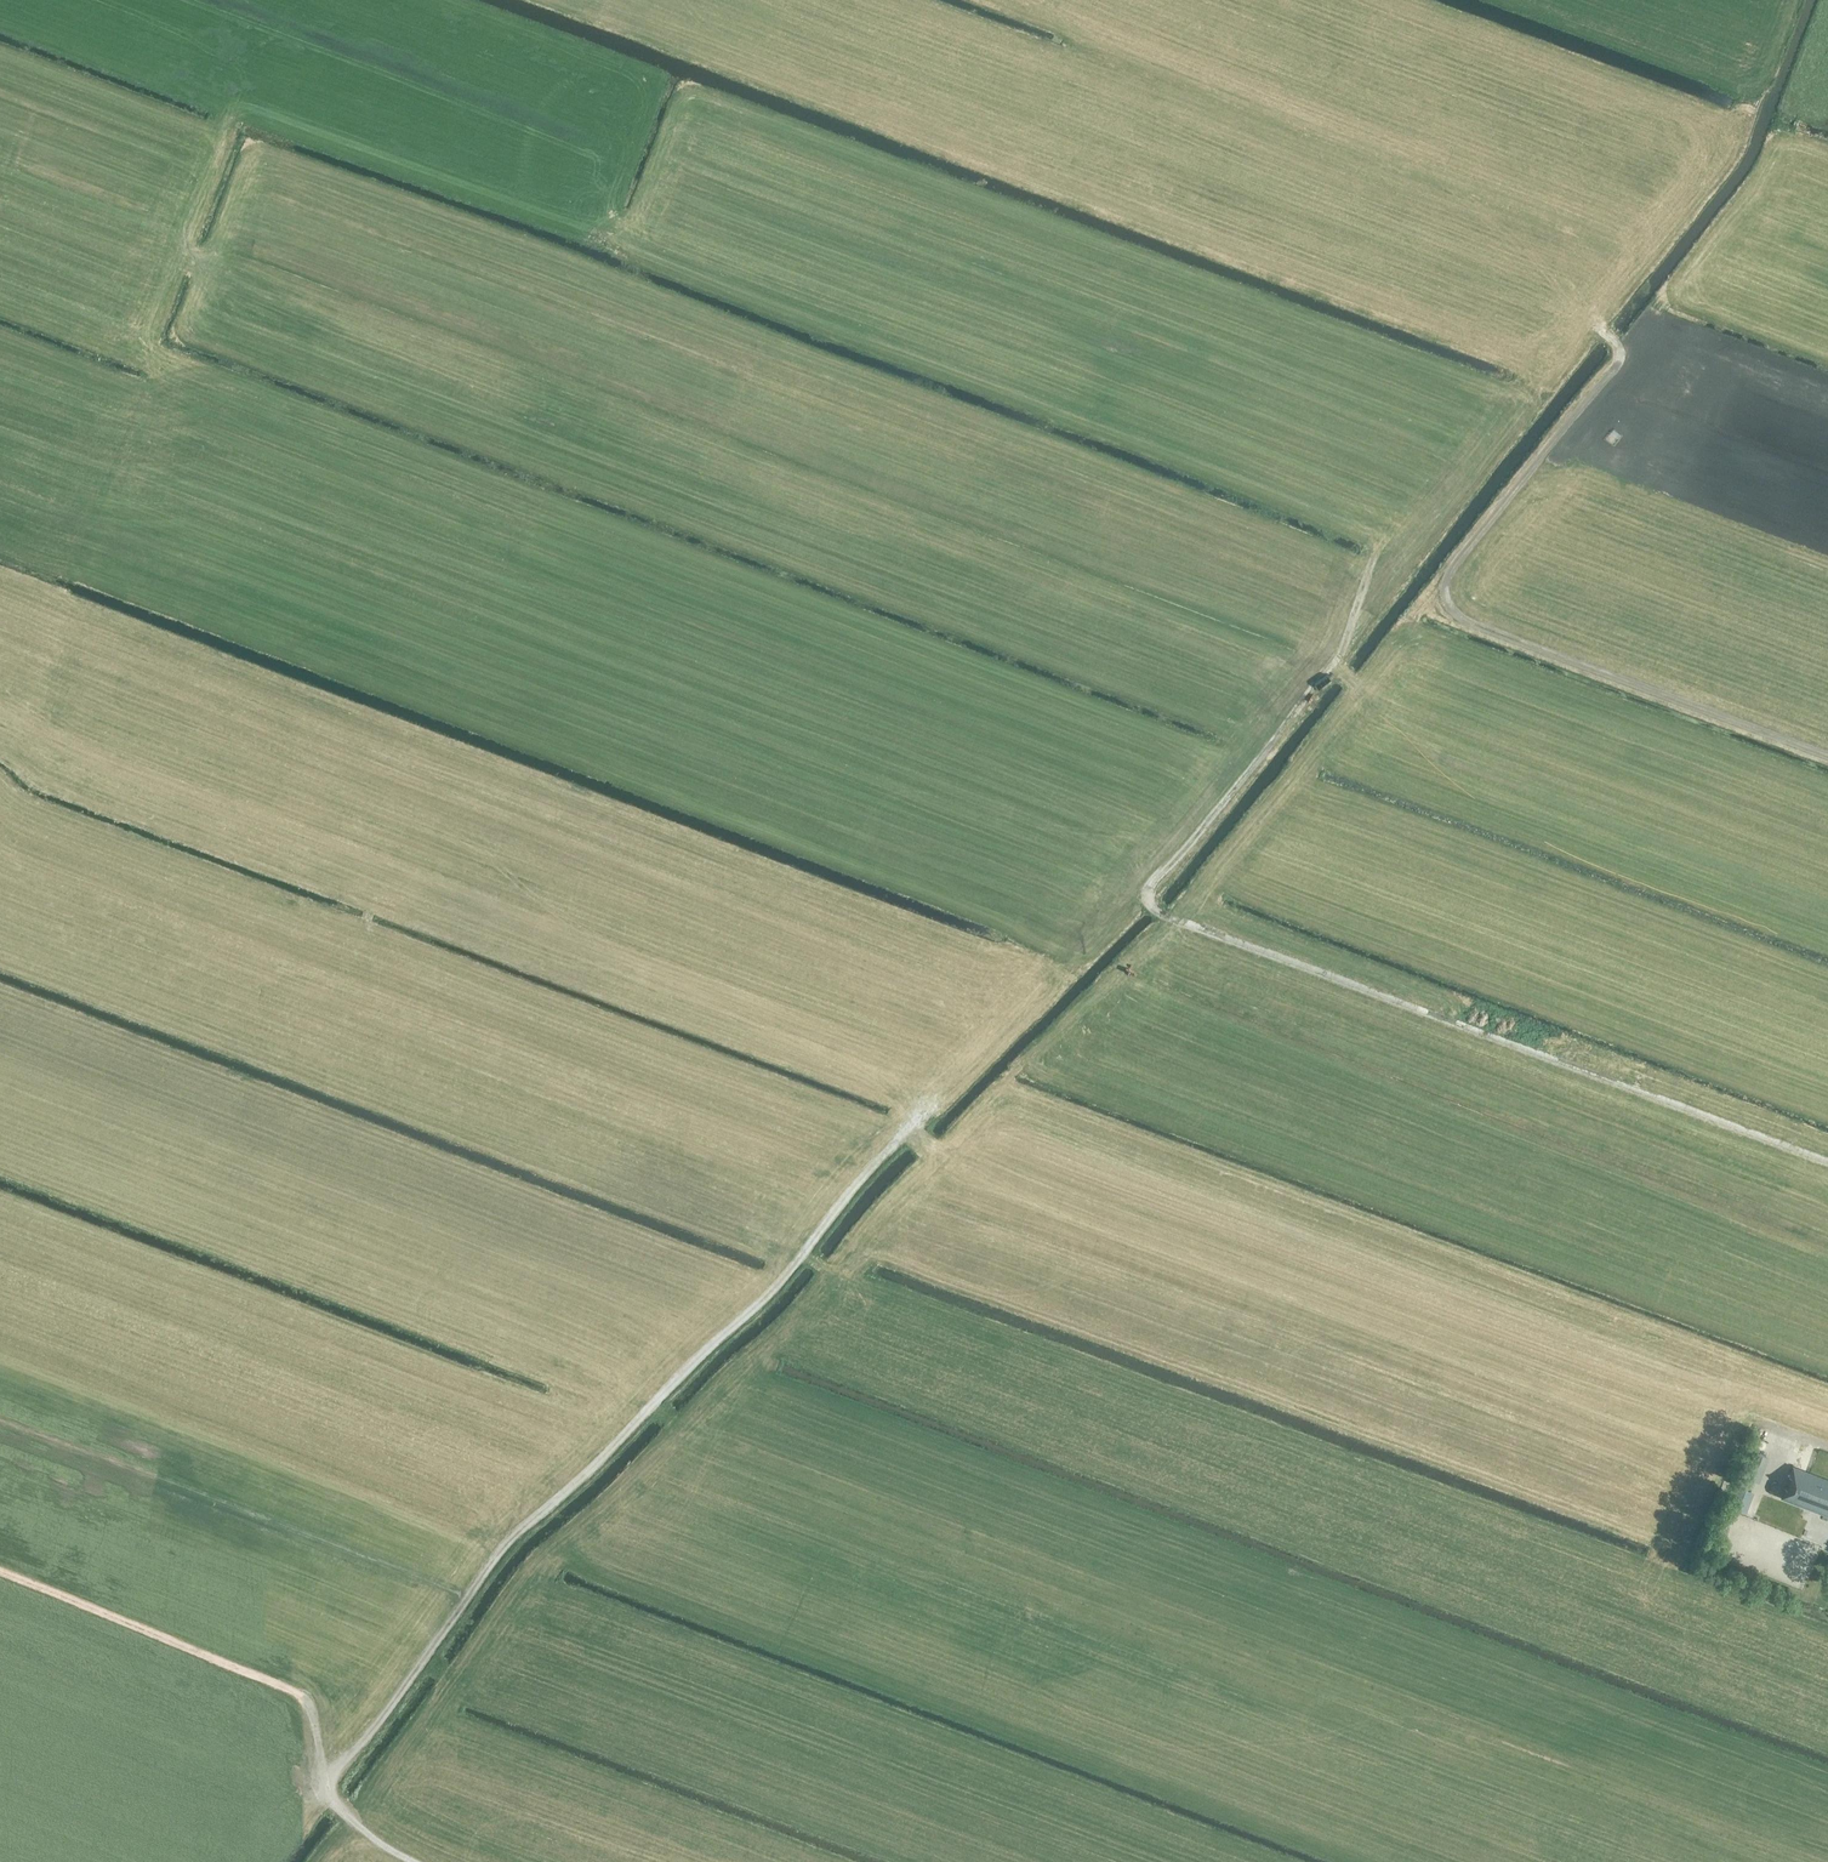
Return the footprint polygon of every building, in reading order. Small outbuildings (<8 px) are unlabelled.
[(634,1441),(640,1447),(658,1428),(652,1422),(634,1441)] [(1827,1515),(1827,1480),(1793,1466),(1781,1497),(1827,1515)] [(1761,1470),(1758,1478),(1769,1482),(1772,1474),(1761,1470)] [(1745,1512),(1753,1492),(1737,1485),(1728,1506),(1745,1512)]
